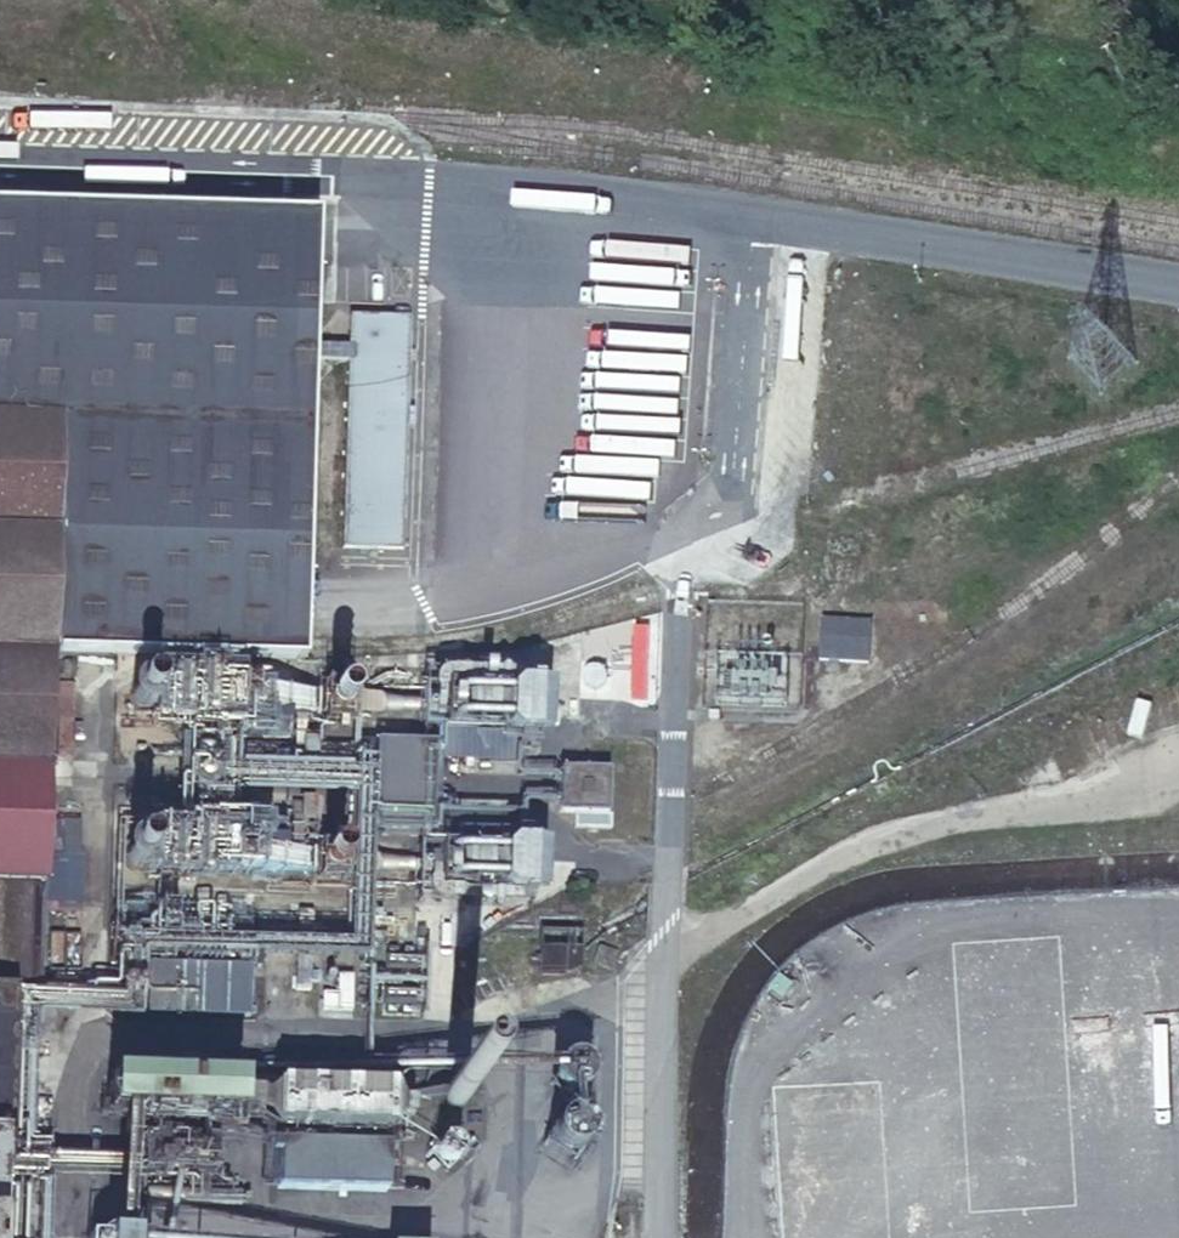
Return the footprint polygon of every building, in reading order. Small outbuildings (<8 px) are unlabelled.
[(52,425),(42,658),(111,660),(307,665),(320,212),(0,203),(0,423),(52,425)] [(353,305),(347,538),(407,540),(414,307),(353,305)] [(9,1144),(13,989),(28,991),(41,689),(41,684),(42,658),(52,425),(0,423),(0,1144),(9,1144)] [(869,659),(871,616),(820,614),(818,657),(869,659)] [(43,680),(41,684),(41,689),(42,694),(46,698),(50,701),(55,702),(59,701),(64,699),(67,695),(69,690),(69,685),(68,681),(65,677),(61,674),(56,673),(51,674),(46,676),(43,680)] [(190,951),(189,968),(223,969),(223,952),(247,953),(245,968),(296,971),(296,955),(378,959),(382,828),(433,830),(434,743),(374,741),(373,809),(238,804),(195,844),(195,889),(174,888),(171,951),(190,951)] [(607,768),(560,767),(559,811),(607,812),(607,768)] [(147,1113),(144,1163),(245,1167),(245,1143),(277,1144),(276,1168),(398,1173),(400,1135),(246,1128),(249,1076),(239,1076),(239,1055),(220,1055),(219,1075),(149,1072),(148,1080),(116,1080),(113,1112),(147,1113)] [(460,1083),(455,1082),(451,1083),(447,1085),(444,1089),(443,1093),(443,1097),(445,1101),(448,1104),(453,1106),(457,1106),(461,1105),(465,1102),(467,1098),(467,1094),(466,1089),(464,1086),(460,1083)] [(162,1177),(162,1193),(247,1195),(248,1179),(162,1177)]
